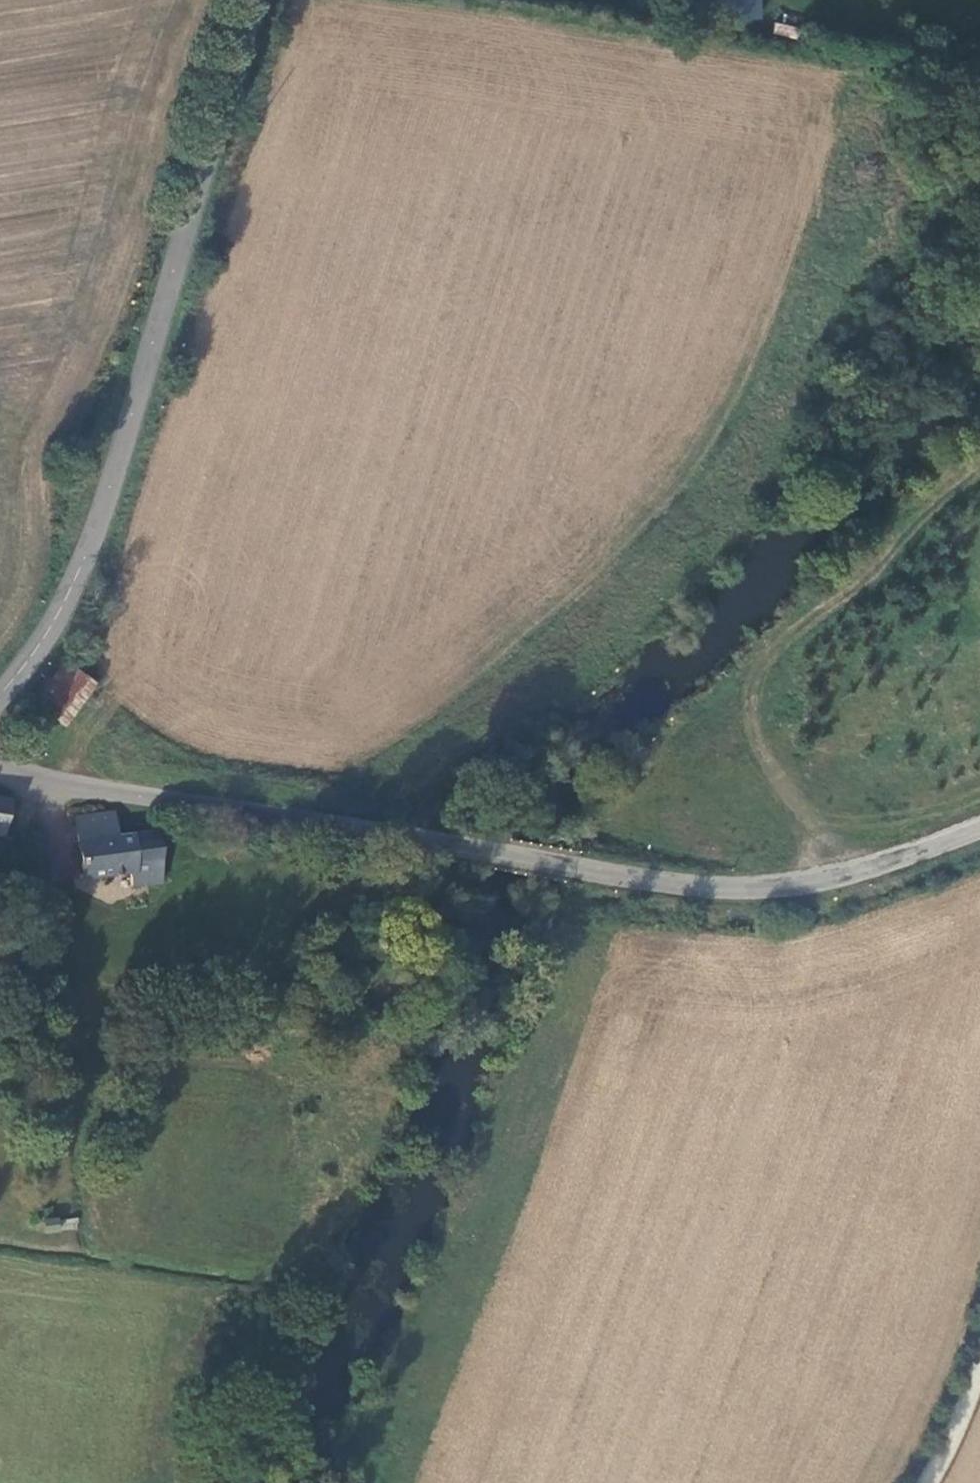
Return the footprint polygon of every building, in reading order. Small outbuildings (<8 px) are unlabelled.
[(765,19),(759,0),(711,0),(721,32),(765,19)] [(64,731),(94,690),(64,668),(33,709),(55,725),(64,731)] [(144,771),(154,772),(157,756),(146,755),(144,771)] [(109,818),(71,821),(75,879),(127,875),(129,893),(160,890),(156,839),(110,843),(109,818)]
